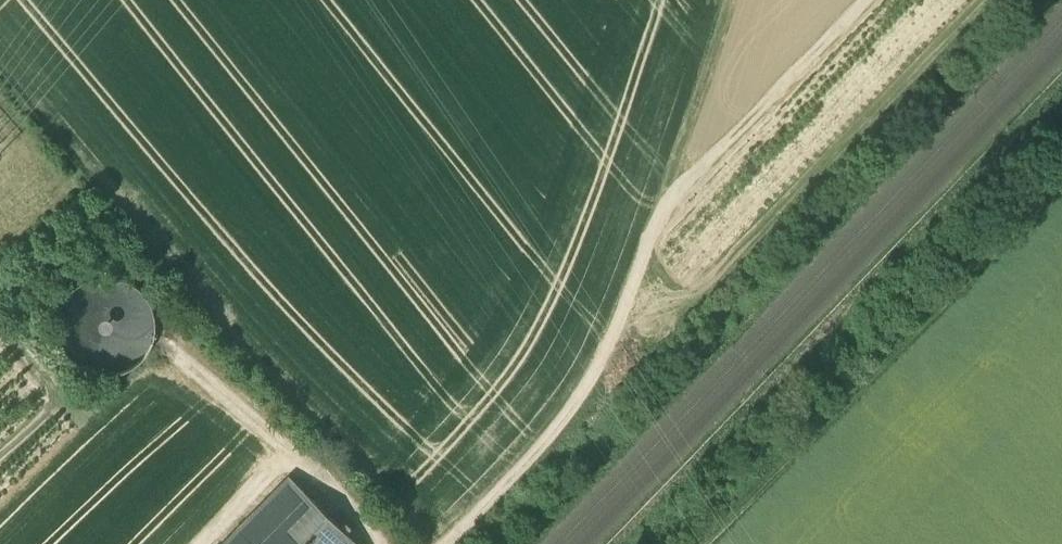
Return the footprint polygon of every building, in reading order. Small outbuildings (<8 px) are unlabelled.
[(136,285),(118,276),(110,275),(103,274),(95,276),(90,277),(84,279),(68,291),(58,308),(55,328),(61,348),(74,364),(92,375),(113,377),(132,371),(147,358),(155,340),(156,320),(150,301),(136,285)] [(223,543),(358,543),(290,477),(223,543)]
